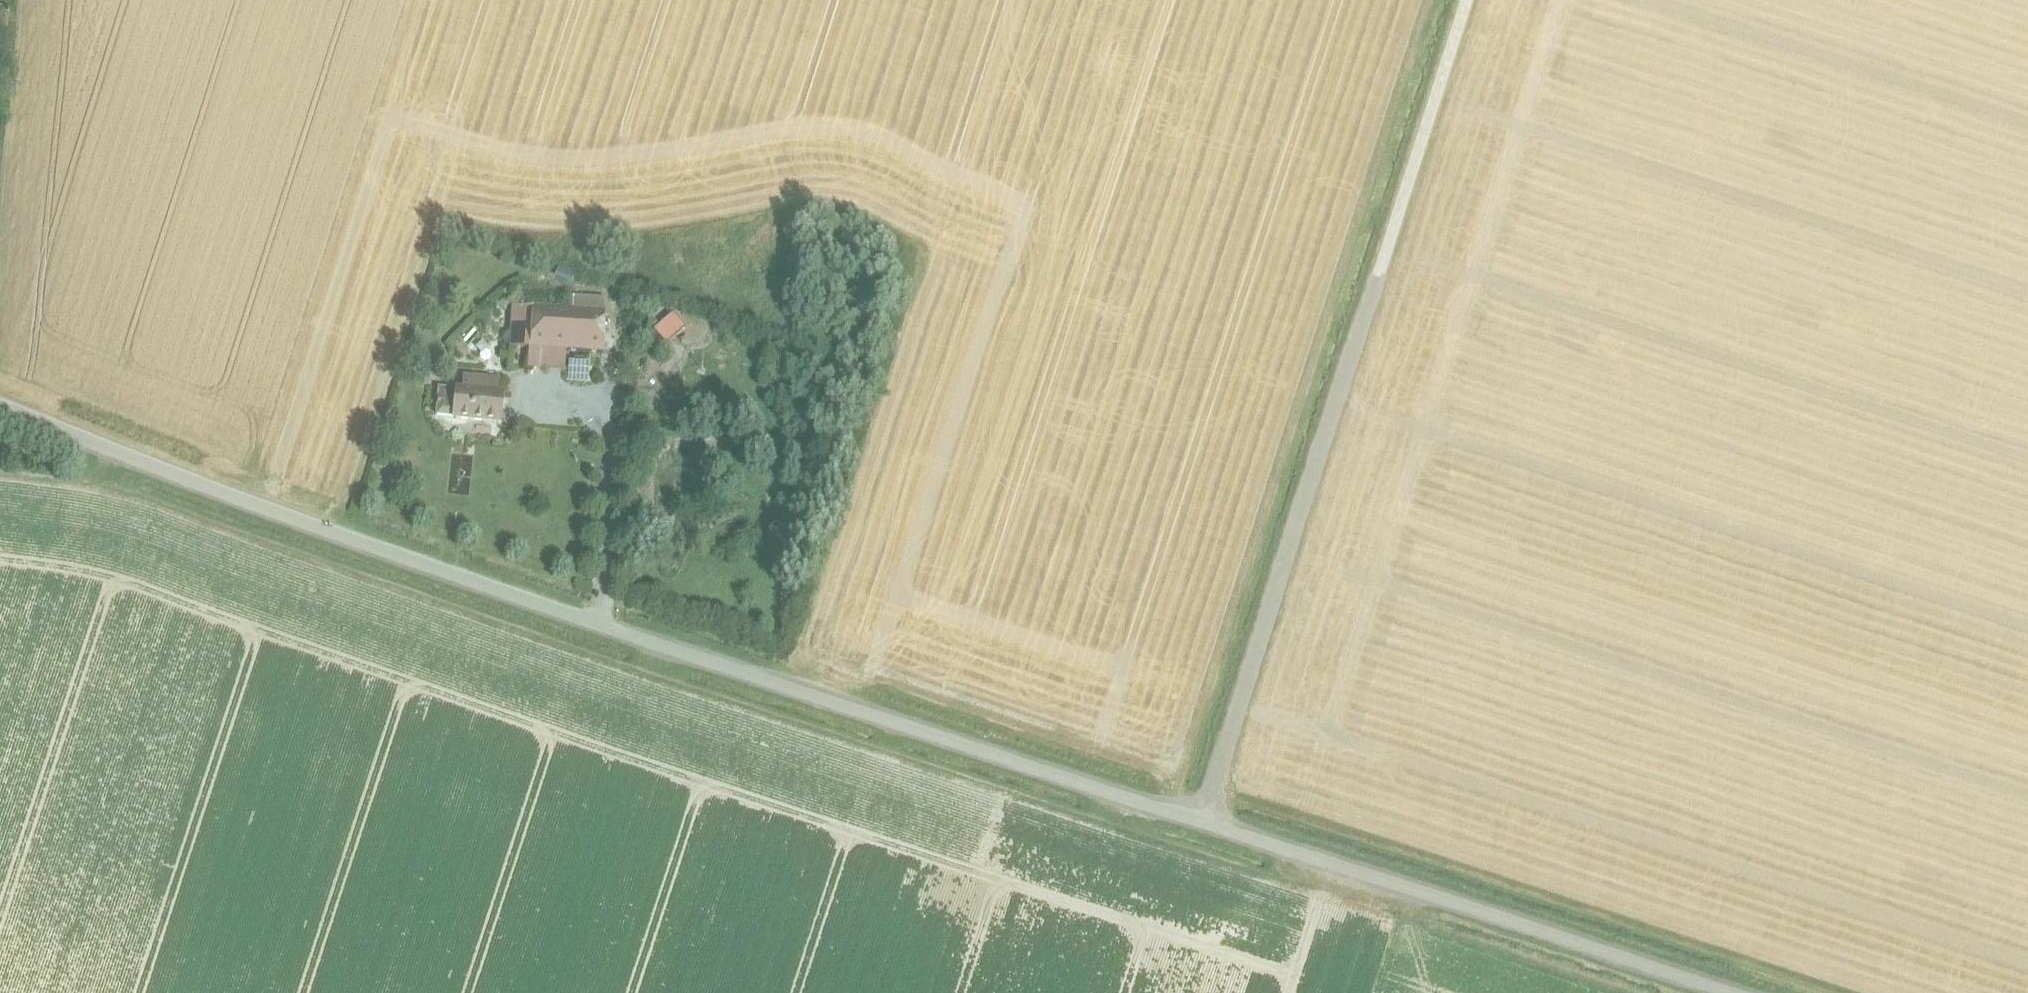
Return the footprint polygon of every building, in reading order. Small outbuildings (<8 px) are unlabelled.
[(9,12),(0,12),(0,35),(7,36),(9,12)] [(572,285),(576,274),(567,271),(563,282),(572,285)] [(562,313),(601,316),(601,301),(563,299),(562,313)] [(601,316),(562,313),(510,310),(508,351),(598,356),(601,316)] [(651,332),(664,348),(684,331),(671,316),(651,332)] [(453,418),(453,422),(496,426),(499,397),(496,397),(497,383),(461,380),(460,390),(438,388),(435,416),(453,418)]
